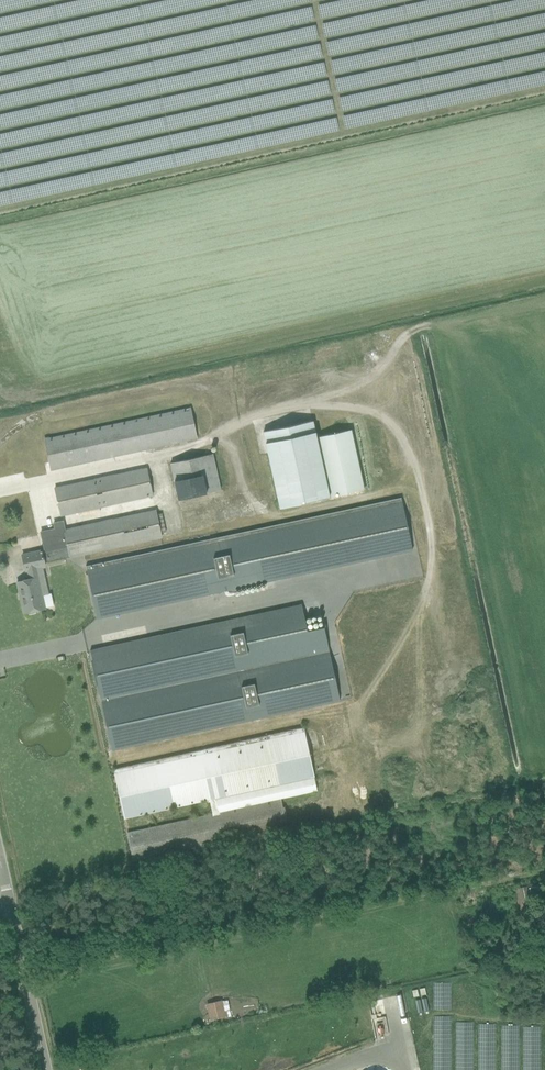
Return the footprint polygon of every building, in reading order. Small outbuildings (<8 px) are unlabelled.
[(51,470),(62,467),(198,438),(191,408),(44,439),(51,470)] [(313,492),(329,488),(362,481),(351,430),(317,438),(313,421),(264,432),(278,499),(313,492)] [(214,454),(197,457),(171,462),(179,498),(205,493),(205,494),(222,489),(214,454)] [(147,468),(66,486),(55,488),(61,515),(153,495),(147,468)] [(414,550),(402,496),(86,565),(87,570),(97,618),(414,550)] [(30,579),(17,582),(19,593),(20,593),(22,598),(21,599),(24,613),(45,608),(45,606),(53,604),(44,563),(70,557),(81,555),(162,537),(161,533),(166,532),(162,514),(157,515),(156,510),(75,528),(64,530),(62,522),(52,524),(54,530),(39,533),(43,552),(42,553),(41,550),(22,555),(26,571),(28,570),(30,579)] [(324,620),(307,623),(303,604),(90,650),(112,750),(341,701),(340,694),(324,620)] [(196,751),(116,769),(126,818),(210,799),(213,814),(127,833),(134,860),(218,842),(287,827),(281,799),(317,791),(314,777),(304,727),(201,750),(202,753),(197,754),(196,751)] [(224,1018),(220,1002),(220,1001),(206,1005),(210,1021),(224,1018)]
